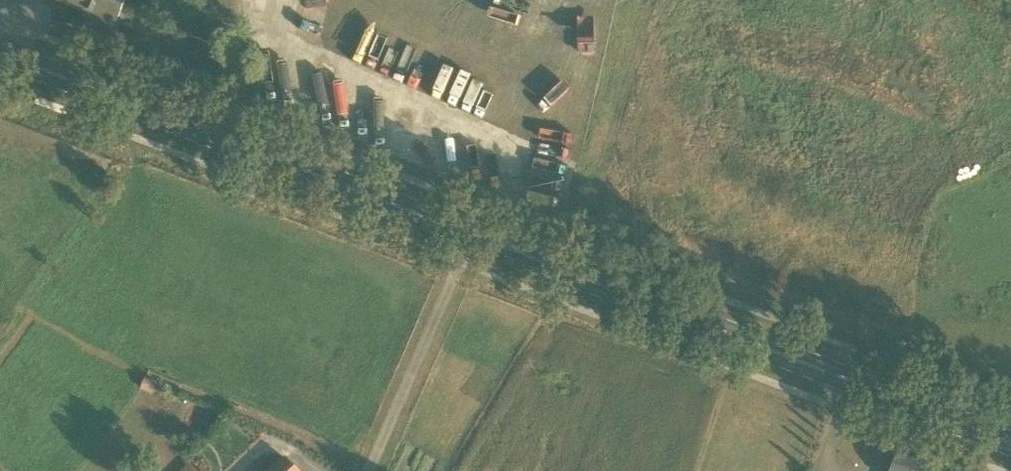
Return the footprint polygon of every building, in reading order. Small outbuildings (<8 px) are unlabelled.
[(116,22),(124,0),(61,0),(116,22)] [(924,457),(900,449),(892,470),(919,470),(924,457)] [(286,458),(272,470),(298,470),(286,458)] [(181,470),(199,470),(189,462),(181,470)]
